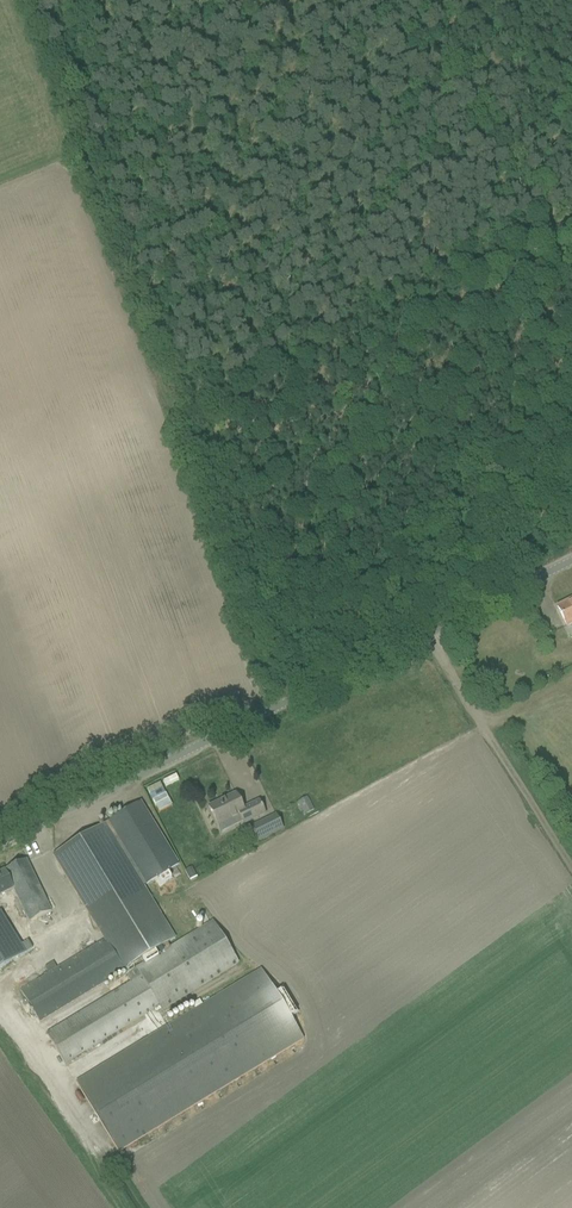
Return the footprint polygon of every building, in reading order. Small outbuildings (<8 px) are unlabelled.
[(557,608),(567,627),(571,624),(571,600),(557,608)] [(236,794),(209,807),(214,818),(218,827),(231,820),(234,826),(243,822),(244,825),(265,814),(264,812),(259,801),(243,809),(236,794)] [(298,802),(305,815),(314,810),(307,797),(298,802)] [(141,803),(106,823),(106,824),(144,886),(179,865),(141,803)] [(276,815),(250,828),(258,844),(284,831),(276,815)] [(239,964),(214,923),(132,973),(129,968),(176,939),(144,886),(106,824),(106,823),(52,855),(104,940),(57,968),(53,962),(45,967),(48,973),(21,990),(40,1023),(125,972),(131,982),(47,1034),(65,1064),(159,1007),(162,1011),(239,964)] [(29,922),(51,912),(26,861),(0,873),(0,896),(14,890),(29,922)] [(192,868),(185,872),(191,883),(198,879),(192,868)] [(0,913),(0,969),(33,949),(28,942),(21,946),(1,912),(0,913)] [(118,1153),(303,1039),(261,969),(77,1083),(118,1153)]
